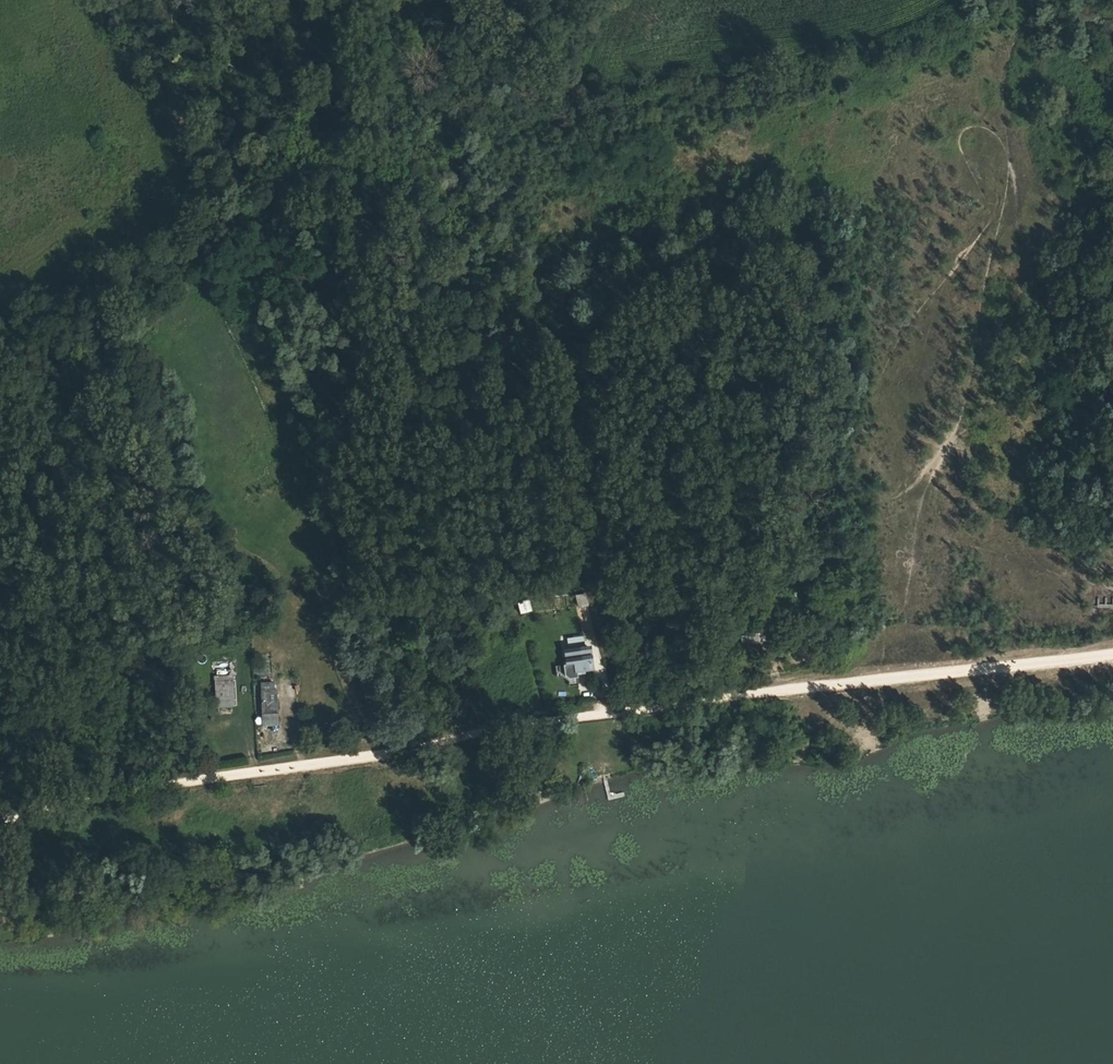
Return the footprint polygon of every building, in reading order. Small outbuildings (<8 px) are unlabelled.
[(586,592),(575,594),(577,608),(588,606),(586,592)] [(519,613),(532,611),(529,599),(517,601),(519,613)] [(759,635),(741,638),(742,646),(761,643),(759,635)] [(591,650),(566,654),(568,666),(584,675),(595,673),(591,650)] [(236,709),(233,677),(212,679),(215,711),(236,709)] [(281,728),(277,682),(259,683),(263,729),(281,728)]
